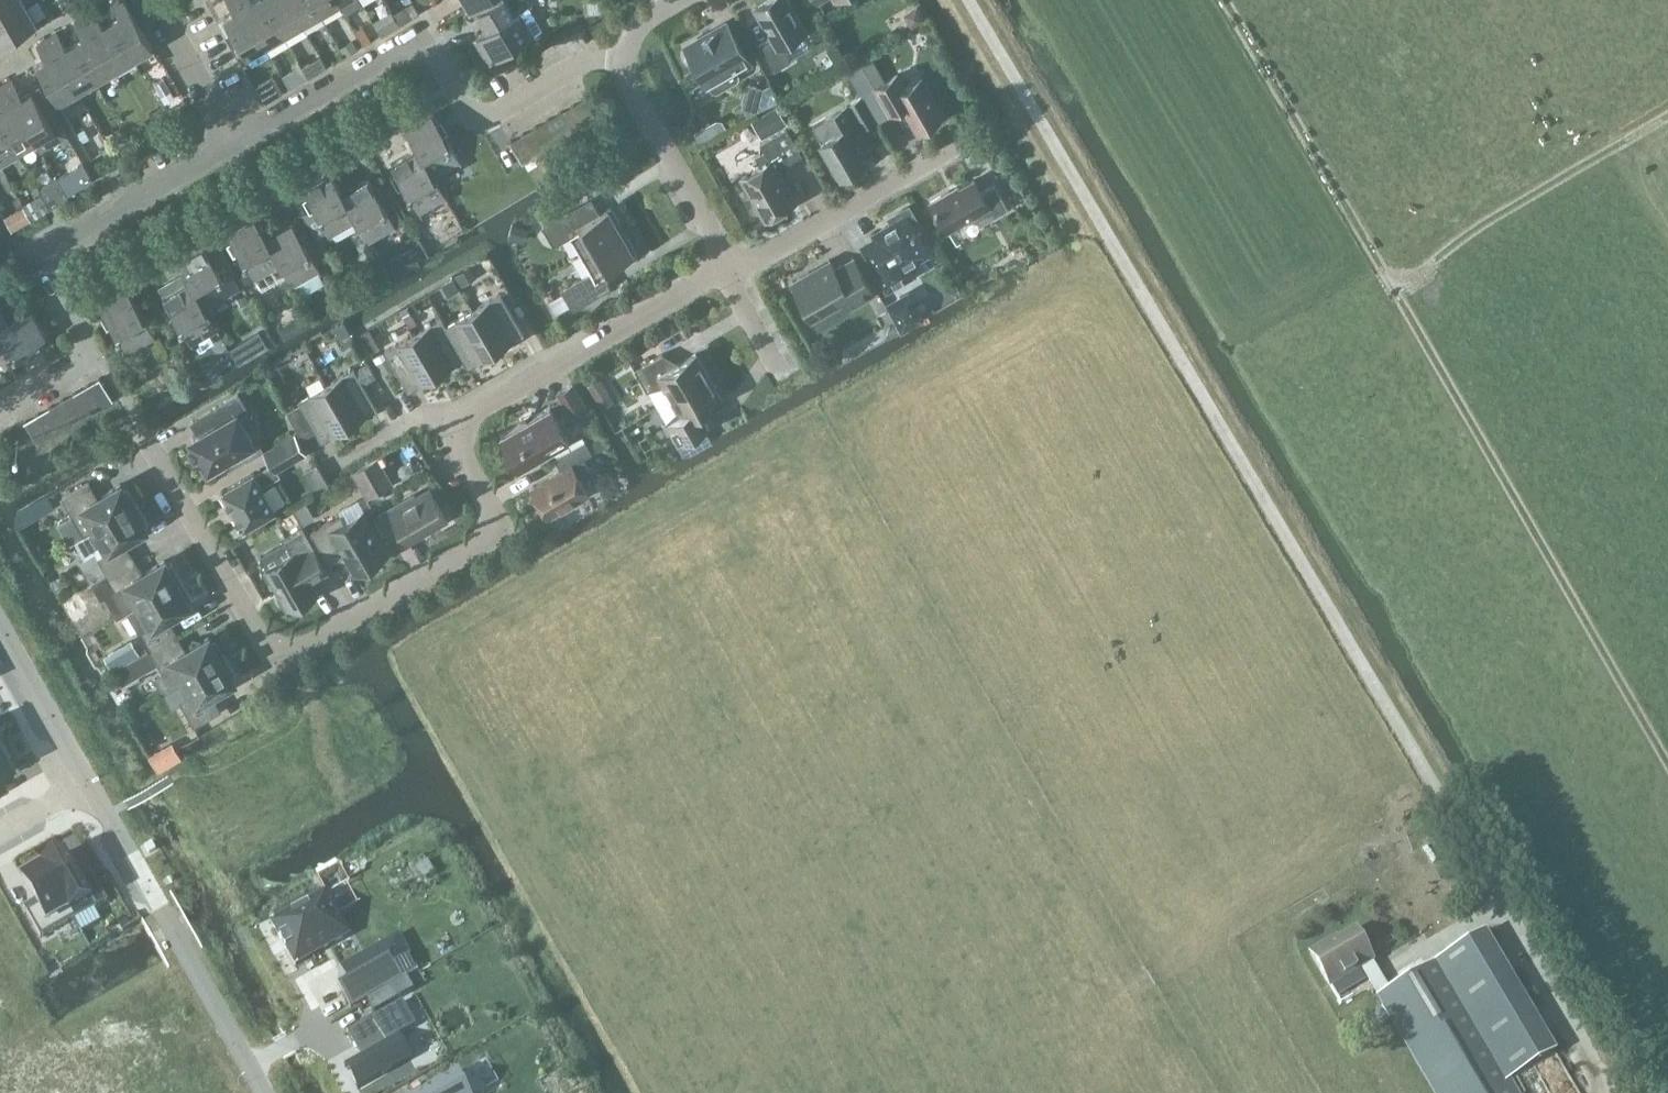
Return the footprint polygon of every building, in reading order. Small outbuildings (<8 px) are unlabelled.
[(26,3),(24,0),(0,0),(0,18),(26,3)] [(134,58),(153,47),(125,0),(112,0),(111,0),(120,15),(112,20),(134,58)] [(267,45),(241,0),(229,0),(235,10),(224,16),(247,56),(267,45)] [(265,0),(253,0),(241,0),(267,45),(285,34),(265,0)] [(289,0),(265,0),(285,34),(303,24),(289,0)] [(313,0),(289,0),(303,24),(321,13),(313,0)] [(338,0),(313,0),(321,13),(339,2),(338,0)] [(470,9),(474,7),(486,0),(465,0),(470,9)] [(507,0),(486,0),(474,7),(486,28),(476,34),(490,58),(542,28),(529,4),(514,13),(507,0)] [(807,32),(789,0),(769,0),(755,8),(771,37),(759,44),(775,71),(791,61),(782,46),(807,32)] [(26,3),(0,18),(0,44),(37,22),(26,3)] [(134,58),(112,20),(103,25),(94,10),(84,16),(115,69),(134,58)] [(115,69),(84,16),(75,22),(83,36),(75,42),(97,80),(115,69)] [(687,47),(689,50),(686,53),(686,58),(688,62),(692,64),(697,64),(707,82),(708,81),(713,90),(718,91),(738,79),(740,75),(739,74),(752,67),(728,25),(706,37),(706,36),(687,47)] [(97,80),(75,42),(66,47),(57,32),(47,38),(78,90),(97,80)] [(59,102),(78,90),(47,38),(37,44),(46,58),(36,63),(59,102)] [(933,122),(944,116),(922,78),(905,87),(898,74),(875,87),(891,114),(903,107),(917,131),(921,129),(922,132),(935,125),(933,122)] [(4,83),(37,141),(46,136),(51,144),(68,135),(45,95),(38,99),(33,90),(23,96),(12,78),(4,83)] [(4,83),(0,85),(0,96),(6,106),(0,109),(0,119),(18,151),(37,141),(4,83)] [(573,105),(586,127),(599,120),(586,97),(573,105)] [(861,97),(851,103),(865,127),(875,121),(861,97)] [(573,134),(586,127),(573,105),(560,112),(573,134)] [(835,133),(822,141),(841,175),(865,161),(850,135),(861,129),(848,106),(827,118),(835,133)] [(418,149),(433,175),(460,159),(433,112),(406,128),(418,149)] [(561,142),(573,134),(560,112),(548,119),(561,142)] [(0,119),(0,162),(18,151),(0,119)] [(548,149),(561,142),(548,119),(535,126),(548,149)] [(536,156),(548,149),(535,126),(523,133),(536,156)] [(762,167),(742,178),(765,219),(796,201),(777,169),(802,155),(787,128),(761,143),(765,151),(756,156),(762,167)] [(523,163),(536,156),(523,133),(509,141),(523,163)] [(877,143),(868,149),(879,165),(888,159),(877,143)] [(445,196),(433,175),(418,149),(392,164),(419,211),(445,196)] [(67,191),(81,183),(74,170),(60,178),(67,191)] [(357,218),(343,193),(331,172),(305,186),(315,206),(304,213),(321,243),(332,237),(333,238),(331,233),(357,219),(357,218)] [(357,218),(357,219),(369,240),(395,225),(369,178),(343,193),(357,218)] [(994,184),(981,192),(974,180),(952,193),(950,191),(931,202),(948,231),(975,215),(981,225),(1009,208),(994,184)] [(42,192),(51,208),(69,198),(59,182),(42,192)] [(33,219),(51,208),(42,192),(24,203),(25,205),(24,205),(33,219)] [(16,230),(33,219),(24,205),(7,215),(16,230)] [(584,253),(622,231),(617,223),(620,221),(611,206),(576,227),(567,211),(543,226),(553,243),(572,232),(584,253)] [(883,249),(870,257),(888,289),(914,275),(908,265),(928,254),(914,229),(919,225),(909,208),(891,218),(894,223),(875,235),(883,249)] [(255,278),(281,263),(282,263),(267,236),(255,215),(227,231),(255,278)] [(282,263),(281,263),(293,284),(320,269),(293,222),(267,236),(282,263)] [(626,239),(622,231),(584,253),(595,273),(563,292),(574,309),(612,287),(603,272),(638,252),(629,237),(626,239)] [(187,254),(177,260),(189,282),(204,307),(206,306),(231,292),(201,239),(184,248),(187,254)] [(792,282),(812,316),(844,298),(850,308),(875,294),(854,257),(835,268),(830,260),(792,282)] [(189,282),(164,296),(191,343),(218,327),(206,306),(204,307),(189,282)] [(155,335),(128,288),(101,304),(127,351),(155,335)] [(473,310),(497,351),(514,340),(525,334),(502,294),(473,310)] [(909,294),(890,305),(903,328),(922,317),(909,294)] [(9,320),(0,304),(0,326),(9,320)] [(9,320),(0,326),(0,361),(46,335),(31,308),(9,320)] [(445,326),(464,359),(469,367),(479,361),(497,351),(473,310),(447,325),(445,326)] [(455,364),(464,359),(445,326),(447,325),(442,318),(414,334),(438,375),(455,365),(455,364)] [(420,385),(438,375),(414,334),(386,350),(409,391),(420,385)] [(671,399),(709,377),(696,354),(671,368),(663,354),(636,370),(648,391),(664,387),(671,399)] [(327,384),(350,425),(368,415),(378,409),(355,368),(327,384)] [(87,385),(100,407),(113,400),(100,377),(87,385)] [(723,399),(709,377),(671,399),(678,411),(666,423),(678,444),(714,423),(706,409),(723,399)] [(571,415),(586,406),(573,383),(558,392),(571,415)] [(333,435),(350,425),(327,384),(299,401),(300,403),(286,411),(302,438),(315,430),(322,441),(333,435)] [(88,415),(100,407),(87,385),(75,392),(88,415)] [(75,422),(88,415),(75,392),(62,399),(75,422)] [(191,445),(197,455),(200,453),(209,468),(225,459),(226,461),(239,454),(237,452),(253,442),(237,415),(248,409),(239,393),(191,421),(200,435),(192,440),(194,443),(191,445)] [(63,429),(75,422),(62,399),(50,407),(63,429)] [(551,406),(501,434),(520,467),(569,438),(551,406)] [(50,436),(63,429),(50,407),(37,414),(50,436)] [(38,444),(50,436),(37,414),(25,421),(38,444)] [(221,491),(244,530),(277,511),(262,485),(280,475),(277,470),(306,452),(295,433),(265,451),(272,464),(255,474),(254,472),(221,491)] [(593,453),(585,441),(555,458),(562,470),(532,487),(548,516),(589,493),(579,476),(590,469),(584,458),(593,453)] [(368,496),(392,482),(378,458),(354,472),(368,496)] [(90,481),(62,496),(84,535),(138,503),(128,485),(123,488),(121,484),(99,496),(90,481)] [(447,519),(430,490),(416,499),(414,495),(389,509),(408,541),(447,519)] [(84,535),(75,540),(85,557),(94,552),(106,573),(134,557),(125,541),(147,529),(144,524),(149,522),(138,503),(84,535)] [(355,572),(387,553),(364,511),(346,521),(342,514),(311,531),(329,564),(342,556),(347,557),(355,572)] [(289,610),(318,593),(309,578),(313,576),(315,578),(328,571),(304,528),(285,539),(294,553),(266,569),(280,594),(278,596),(285,607),(287,606),(289,610)] [(134,557),(106,573),(115,589),(111,592),(123,613),(128,611),(139,604),(182,580),(172,561),(167,564),(165,560),(143,573),(134,557)] [(139,604),(128,611),(135,624),(150,649),(177,633),(168,618),(191,605),(188,601),(193,598),(182,580),(139,604)] [(177,633),(150,649),(163,672),(154,677),(163,692),(183,681),(226,656),(216,638),(211,640),(209,636),(187,649),(177,633)] [(183,681),(163,692),(171,707),(180,702),(194,725),(221,710),(212,694),(235,681),(232,677),(237,674),(226,656),(183,681)] [(0,742),(0,770),(15,762),(3,741),(0,742)] [(65,853),(44,865),(75,921),(108,902),(94,877),(82,883),(65,853)] [(43,867),(23,878),(39,906),(27,913),(41,938),(73,920),(74,921),(75,921),(44,865),(43,866),(43,867)] [(273,922),(271,922),(296,966),(297,965),(296,964),(349,934),(326,893),(273,923),(273,922)] [(1311,954),(1330,986),(1361,968),(1378,995),(1376,996),(1408,1050),(1431,1089),(1433,1092),(1519,1092),(1511,1080),(1557,1053),(1485,932),(1389,989),(1373,961),(1374,961),(1356,930),(1330,946),(1328,944),(1311,954)] [(390,956),(338,985),(351,1009),(371,998),(400,982),(403,980),(390,956)] [(407,993),(400,982),(371,998),(378,1009),(407,993)] [(363,1054),(349,1062),(362,1085),(408,1059),(395,1036),(409,1028),(396,1005),(350,1031),(363,1054)] [(419,1092),(464,1092),(453,1074),(419,1092)] [(1568,1081),(1552,1088),(1554,1092),(1574,1092),(1568,1081)]
